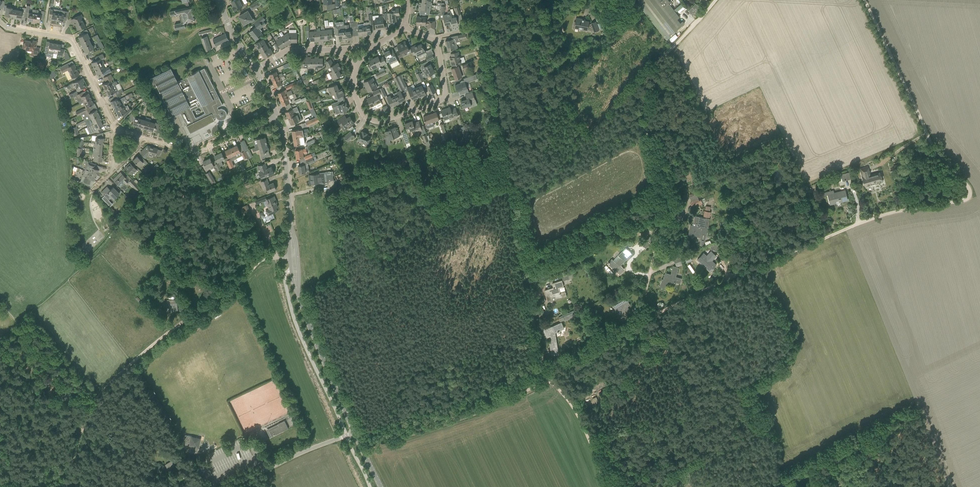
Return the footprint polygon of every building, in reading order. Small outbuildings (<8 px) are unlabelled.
[(231,2),(233,6),(232,7),(235,11),(239,8),(244,6),(241,0),(234,0),(231,2)] [(636,1),(666,39),(685,24),(683,21),(681,23),(678,20),(680,18),(674,10),(676,8),(675,8),(677,6),(676,5),(673,8),(670,6),(673,4),(670,0),(669,0),(635,0),(636,1)] [(250,6),(252,10),(260,5),(258,1),(250,6)] [(422,2),(419,2),(419,9),(420,9),(420,15),(430,15),(430,14),(429,14),(431,5),(427,5),(427,3),(422,2)] [(695,11),(699,7),(695,4),(692,8),(688,11),(692,15),(696,11),(695,11)] [(10,17),(12,9),(12,8),(6,7),(6,5),(4,5),(3,10),(5,11),(4,15),(5,15),(5,17),(10,17)] [(31,23),(33,23),(35,10),(33,9),(32,13),(28,12),(29,6),(26,6),(26,8),(25,11),(25,12),(24,17),(27,18),(27,20),(31,21),(31,23)] [(185,27),(184,22),(195,20),(192,7),(189,7),(186,8),(170,11),(171,16),(179,14),(181,23),(175,24),(176,29),(185,27)] [(51,20),(57,21),(58,10),(50,8),(48,15),(51,16),(51,20)] [(388,13),(386,13),(387,19),(389,19),(389,22),(397,21),(396,16),(399,15),(399,8),(391,9),(392,12),(388,13)] [(35,10),(33,23),(35,24),(35,22),(39,22),(40,20),(43,20),(45,11),(41,11),(41,15),(37,14),(38,10),(35,10)] [(58,10),(57,21),(62,22),(63,18),(66,18),(67,11),(64,11),(58,10)] [(255,21),(249,11),(248,11),(239,16),(240,18),(240,19),(241,22),(242,22),(244,24),(248,22),(249,24),(255,21)] [(445,25),(451,23),(449,18),(452,17),(451,13),(450,11),(447,11),(448,14),(443,15),(445,25)] [(449,18),(451,23),(451,26),(458,25),(458,23),(459,22),(458,17),(456,17),(456,16),(454,17),(454,13),(451,13),(452,17),(449,18)] [(81,18),(83,17),(81,14),(71,19),(73,24),(74,23),(78,30),(85,26),(81,18)] [(249,32),(255,40),(263,34),(261,32),(262,31),(260,29),(265,25),(266,24),(263,21),(266,19),(263,15),(253,23),(256,26),(249,32)] [(379,19),(375,20),(375,24),(376,29),(384,28),(384,23),(383,20),(383,16),(378,17),(379,19)] [(425,21),(425,17),(417,16),(417,25),(427,25),(427,29),(434,29),(435,21),(425,21)] [(582,29),(587,30),(587,29),(590,30),(593,29),(594,32),(599,30),(596,22),(591,23),(591,24),(590,24),(589,24),(588,22),(582,20),(582,19),(576,18),(575,23),(574,22),(573,25),(574,26),(574,27),(582,28),(582,29)] [(344,25),(334,26),(335,30),(335,35),(339,35),(339,39),(343,39),(343,40),(346,40),(345,30),(344,30),(344,25)] [(318,31),(317,31),(318,42),(321,41),(321,40),(325,40),(324,30),(320,31),(320,28),(317,28),(318,31)] [(81,42),(88,39),(90,38),(87,33),(88,32),(87,29),(83,31),(84,34),(79,36),(80,38),(79,38),(81,42)] [(332,29),(324,30),(325,40),(325,41),(329,41),(329,39),(333,39),(332,29)] [(318,42),(317,31),(309,32),(310,41),(314,41),(314,42),(318,42)] [(213,40),(216,46),(229,40),(226,33),(213,40)] [(289,33),(281,37),(286,45),(291,42),(289,33)] [(297,33),(289,33),(291,42),(297,42),(297,33)] [(201,38),(205,51),(211,49),(207,36),(201,38)] [(286,45),(281,37),(278,39),(276,36),(274,37),(276,40),(281,48),(286,45)] [(258,49),(259,48),(266,44),(263,38),(255,44),(258,49)] [(81,42),(83,47),(91,43),(88,39),(81,42)] [(445,41),(448,51),(456,48),(457,48),(456,42),(455,43),(453,39),(445,41)] [(31,52),(30,56),(38,57),(39,48),(36,47),(37,41),(32,40),(32,41),(25,40),(25,43),(23,43),(22,48),(25,49),(25,50),(31,52)] [(407,54),(406,52),(409,50),(405,41),(397,45),(399,50),(396,52),(399,58),(407,54)] [(53,53),(55,43),(49,42),(48,46),(45,46),(44,53),(48,53),(53,54),(53,53)] [(55,43),(53,53),(56,54),(56,55),(62,56),(63,49),(60,48),(61,44),(55,43)] [(91,43),(83,47),(85,52),(93,48),(91,43)] [(259,48),(261,53),(269,48),(266,44),(259,48)] [(414,46),(410,48),(414,56),(416,55),(417,56),(425,52),(422,44),(415,47),(414,46)] [(269,48),(261,53),(264,57),(265,56),(266,57),(273,53),(270,48),(269,48)] [(384,52),(386,57),(387,58),(390,64),(398,60),(393,50),(390,51),(389,50),(384,52)] [(451,57),(450,58),(452,66),(461,63),(458,52),(450,54),(451,57)] [(91,63),(94,69),(103,64),(101,62),(103,61),(103,60),(105,58),(103,53),(95,57),(96,60),(91,63)] [(370,63),(368,65),(370,70),(373,69),(377,67),(377,66),(381,64),(382,66),(387,63),(383,57),(379,59),(378,56),(369,61),(370,63)] [(330,67),(332,70),(334,73),(339,70),(341,69),(338,63),(336,64),(335,62),(333,64),(330,59),(325,62),(329,68),(330,67)] [(287,63),(289,67),(291,66),(293,72),(297,70),(293,61),(287,63)] [(423,72),(420,73),(422,77),(425,76),(426,77),(432,74),(431,71),(433,69),(430,64),(429,64),(427,61),(422,64),(422,65),(420,66),(422,72),(423,72)] [(59,67),(61,70),(62,73),(68,70),(72,78),(79,75),(74,64),(69,66),(67,63),(59,67)] [(103,64),(94,69),(97,75),(102,72),(103,75),(111,71),(109,66),(107,68),(106,66),(107,66),(106,64),(105,63),(103,64)] [(459,71),(460,71),(458,66),(451,68),(455,80),(461,77),(459,71)] [(219,109),(218,107),(223,105),(204,68),(199,71),(199,70),(186,77),(177,82),(170,68),(150,78),(153,85),(167,112),(169,116),(170,116),(171,118),(170,118),(170,119),(180,114),(185,123),(186,125),(186,126),(190,133),(215,121),(214,118),(216,117),(217,118),(217,119),(218,119),(219,119),(219,120),(220,120),(221,120),(222,120),(223,120),(223,119),(224,119),(225,119),(225,118),(226,118),(226,117),(226,116),(227,116),(227,115),(227,114),(227,113),(227,112),(226,112),(226,111),(225,111),(225,110),(224,110),(224,109),(223,109),(222,109),(221,109),(220,109),(219,109)] [(376,73),(377,77),(390,71),(388,68),(387,68),(376,73)] [(334,73),(332,70),(329,73),(327,75),(329,79),(330,79),(332,78),(333,80),(341,75),(339,70),(334,73)] [(424,80),(422,77),(420,73),(420,72),(419,73),(418,70),(415,71),(420,82),(424,80)] [(269,75),(272,81),(281,77),(283,76),(282,73),(279,74),(278,75),(276,72),(269,75)] [(117,84),(116,81),(112,83),(111,80),(113,79),(111,74),(108,75),(103,78),(105,81),(106,83),(102,85),(104,90),(115,85),(117,84)] [(402,74),(397,76),(403,87),(406,86),(403,78),(404,78),(402,74)] [(455,85),(457,92),(464,90),(465,94),(469,92),(466,83),(477,79),(475,74),(463,78),(464,80),(463,81),(463,80),(461,81),(460,82),(460,83),(455,85)] [(394,78),(400,91),(404,90),(403,87),(397,76),(394,78)] [(281,77),(272,81),(275,87),(282,84),(280,81),(282,80),(281,77)] [(72,83),(63,87),(65,90),(67,91),(70,90),(71,88),(74,86),(74,87),(75,87),(77,91),(85,87),(83,82),(84,81),(82,78),(72,83)] [(377,88),(374,81),(373,78),(364,82),(368,92),(377,88)] [(330,95),(334,94),(333,91),(339,89),(337,84),(328,88),(330,95)] [(419,87),(416,88),(419,96),(420,97),(426,94),(421,84),(418,85),(419,87)] [(112,95),(113,96),(120,93),(123,92),(121,89),(118,90),(115,85),(104,90),(107,96),(112,93),(112,95)] [(427,87),(431,95),(436,92),(434,88),(432,88),(430,85),(427,87)] [(419,96),(416,88),(413,90),(411,86),(407,88),(413,99),(419,96)] [(333,91),(334,94),(336,98),(337,97),(337,99),(342,97),(342,96),(344,95),(341,88),(339,89),(333,91)] [(381,93),(379,89),(372,92),(374,95),(367,99),(371,106),(375,104),(377,107),(378,108),(382,106),(382,105),(381,102),(380,102),(377,95),(381,93)] [(277,93),(280,100),(292,95),(292,94),(293,94),(291,90),(287,92),(286,90),(277,93)] [(398,95),(395,96),(398,103),(402,102),(402,100),(404,99),(400,91),(397,92),(398,95)] [(83,102),(91,98),(88,93),(84,95),(83,93),(82,92),(77,94),(76,95),(77,98),(78,98),(79,100),(78,100),(80,103),(83,102)] [(467,99),(461,101),(462,106),(463,108),(470,105),(471,107),(477,105),(475,100),(472,92),(470,93),(465,95),(467,99)] [(110,101),(112,106),(123,101),(126,100),(131,97),(133,96),(131,93),(125,96),(125,97),(124,97),(119,99),(118,98),(121,96),(120,93),(113,96),(114,98),(115,99),(110,101)] [(292,95),(280,100),(283,106),(290,103),(288,100),(290,99),(293,97),(292,95)] [(398,103),(395,96),(391,98),(390,96),(387,97),(391,106),(394,104),(394,105),(398,103)] [(75,112),(77,116),(83,112),(91,109),(89,106),(93,104),(91,98),(83,102),(86,107),(75,112)] [(115,111),(116,111),(116,110),(125,106),(124,103),(127,102),(126,100),(123,101),(112,106),(115,111)] [(331,104),(333,109),(338,107),(341,113),(345,112),(344,111),(348,109),(346,102),(340,104),(339,101),(331,104)] [(116,110),(116,111),(118,116),(121,114),(122,116),(124,118),(131,110),(129,108),(129,109),(128,109),(126,106),(125,106),(116,110)] [(290,110),(286,112),(288,119),(295,116),(297,115),(300,113),(298,111),(297,107),(293,109),(290,110)] [(449,118),(458,115),(457,112),(455,108),(451,109),(450,107),(441,110),(443,115),(445,120),(445,122),(448,121),(450,120),(449,118)] [(87,120),(87,121),(99,115),(96,109),(92,111),(92,110),(91,109),(83,112),(77,116),(83,113),(85,116),(84,117),(86,121),(87,120)] [(423,117),(425,121),(426,124),(432,121),(433,122),(439,120),(436,112),(423,117)] [(137,127),(140,117),(141,115),(139,114),(139,115),(138,115),(137,118),(134,117),(135,114),(132,113),(129,120),(133,121),(132,124),(136,125),(135,126),(137,127)] [(295,116),(288,119),(291,125),(296,123),(298,122),(302,120),(300,113),(297,115),(295,116)] [(87,121),(90,126),(100,121),(101,120),(100,117),(99,115),(87,121)] [(337,120),(341,126),(344,124),(346,128),(354,123),(350,116),(347,118),(345,115),(337,120)] [(306,122),(307,126),(319,121),(318,117),(317,117),(310,120),(306,122)] [(324,122),(320,124),(323,128),(331,123),(328,119),(324,121),(324,122)] [(100,121),(90,126),(86,127),(90,134),(102,131),(101,129),(100,127),(103,126),(100,121)] [(405,123),(406,128),(408,132),(412,130),(412,132),(416,131),(416,132),(422,130),(419,121),(413,123),(412,121),(405,123)] [(155,123),(152,131),(157,133),(157,131),(159,132),(161,123),(155,122),(155,123)] [(385,131),(387,137),(385,137),(386,145),(390,144),(390,140),(399,136),(398,131),(397,131),(395,127),(390,128),(391,129),(385,131)] [(292,131),(293,138),(300,137),(304,136),(308,135),(307,132),(303,133),(303,129),(299,130),(299,129),(292,131)] [(357,140),(360,142),(361,141),(368,144),(371,137),(367,135),(368,134),(362,131),(362,132),(361,132),(357,140)] [(401,132),(406,144),(410,142),(405,131),(401,132)] [(350,139),(354,135),(351,132),(344,138),(347,142),(350,140),(350,139)] [(254,145),(255,148),(267,144),(265,137),(262,138),(262,137),(257,139),(258,144),(254,145)] [(300,137),(293,138),(294,145),(301,144),(305,143),(305,140),(301,141),(300,137)] [(240,142),(242,146),(245,151),(249,150),(248,148),(244,140),(240,142)] [(267,144),(255,148),(252,148),(253,152),(260,149),(261,153),(260,154),(262,159),(265,158),(264,153),(266,152),(266,151),(269,150),(267,144)] [(237,145),(231,148),(236,158),(242,156),(244,159),(247,157),(246,155),(245,151),(242,146),(238,147),(237,145)] [(143,151),(141,153),(145,157),(149,153),(155,155),(156,155),(157,155),(158,155),(158,154),(159,154),(160,153),(161,152),(161,150),(157,149),(156,149),(153,148),(147,146),(143,150),(143,151)] [(236,158),(231,148),(225,151),(228,157),(226,158),(227,160),(226,161),(230,168),(234,166),(232,161),(236,158)] [(295,150),(297,158),(303,157),(303,154),(307,153),(306,149),(295,150)] [(215,165),(218,170),(221,169),(220,166),(223,165),(221,160),(224,159),(222,153),(215,156),(218,163),(215,165)] [(133,160),(139,166),(143,162),(145,165),(147,163),(142,157),(140,159),(137,156),(133,160)] [(203,161),(205,166),(206,168),(209,166),(211,169),(214,168),(213,165),(213,164),(210,158),(203,161)] [(88,161),(84,170),(96,175),(98,170),(94,168),(96,165),(88,161)] [(125,168),(131,175),(134,172),(135,174),(138,171),(130,163),(125,168)] [(259,172),(261,178),(266,176),(274,173),(271,167),(267,169),(266,167),(267,167),(265,163),(259,166),(261,171),(259,172)] [(309,171),(309,168),(305,168),(304,165),(298,166),(299,173),(306,172),(309,171)] [(860,168),(863,177),(865,187),(875,184),(880,182),(879,180),(882,179),(880,172),(870,175),(868,166),(860,168)] [(94,181),(96,175),(84,170),(82,176),(86,177),(83,183),(87,185),(89,182),(90,183),(91,179),(94,181)] [(324,182),(327,181),(327,173),(326,170),(321,171),(321,174),(319,174),(319,173),(310,174),(310,175),(309,175),(309,181),(310,184),(313,183),(320,183),(319,180),(323,179),(324,182)] [(112,180),(116,183),(118,185),(124,180),(124,181),(129,183),(136,191),(140,188),(136,184),(131,179),(127,175),(125,177),(120,172),(112,180)] [(205,174),(211,183),(215,180),(209,172),(205,174)] [(837,175),(838,182),(850,179),(849,172),(837,175)] [(334,175),(328,176),(329,181),(328,181),(328,183),(329,185),(329,190),(340,189),(339,184),(344,183),(343,181),(339,182),(335,182),(334,175)] [(261,182),(264,189),(267,188),(269,192),(276,189),(273,183),(269,185),(268,183),(267,179),(261,182)] [(350,187),(352,192),(367,185),(366,182),(363,183),(362,181),(350,187)] [(113,199),(119,193),(113,187),(111,189),(110,189),(107,186),(101,192),(104,196),(102,198),(105,202),(108,200),(111,197),(113,199)] [(822,193),(823,196),(827,195),(830,204),(844,200),(844,201),(847,200),(845,190),(834,193),(833,190),(822,193)] [(270,209),(266,211),(268,215),(277,212),(276,208),(278,207),(275,201),(276,201),(274,196),(270,198),(266,199),(270,209)] [(689,234),(694,235),(697,236),(698,233),(702,234),(703,233),(706,234),(707,229),(703,228),(705,218),(695,216),(694,220),(697,220),(696,227),(690,226),(689,230),(690,230),(689,234)] [(641,244),(645,248),(650,244),(646,240),(641,244)] [(710,247),(711,251),(712,252),(716,251),(716,252),(720,250),(717,244),(710,247)] [(620,268),(621,266),(620,265),(631,254),(625,248),(618,255),(620,258),(615,263),(612,259),(608,263),(615,271),(615,270),(619,274),(623,271),(620,268)] [(697,260),(706,268),(709,271),(716,264),(713,262),(712,263),(710,262),(716,256),(712,252),(708,257),(704,254),(702,257),(701,256),(697,260)] [(660,286),(666,288),(668,281),(674,283),(675,282),(680,283),(681,278),(675,277),(678,268),(673,266),(671,274),(668,274),(668,275),(665,274),(663,280),(662,279),(660,286)] [(545,290),(548,301),(553,300),(552,297),(555,296),(555,298),(561,296),(561,297),(566,296),(565,291),(560,293),(559,288),(563,286),(562,280),(552,283),(553,288),(545,290)] [(627,314),(630,312),(626,304),(628,302),(626,298),(613,306),(615,310),(618,308),(623,315),(620,317),(622,321),(629,317),(627,314)] [(559,318),(560,321),(564,320),(565,321),(574,317),(572,313),(559,318)] [(548,336),(550,335),(552,349),(550,349),(552,355),(558,354),(555,332),(564,328),(561,322),(545,329),(548,336)] [(594,386),(596,390),(607,385),(604,379),(601,381),(602,382),(594,386)] [(55,392),(59,399),(66,395),(62,388),(55,392)] [(288,428),(285,421),(278,424),(279,426),(269,431),(271,436),(270,437),(288,428)] [(198,441),(197,438),(197,437),(196,437),(196,438),(192,437),(192,436),(185,435),(183,442),(184,442),(183,444),(187,445),(188,443),(190,444),(191,445),(189,452),(197,454),(198,446),(199,442),(199,441),(198,441)]
